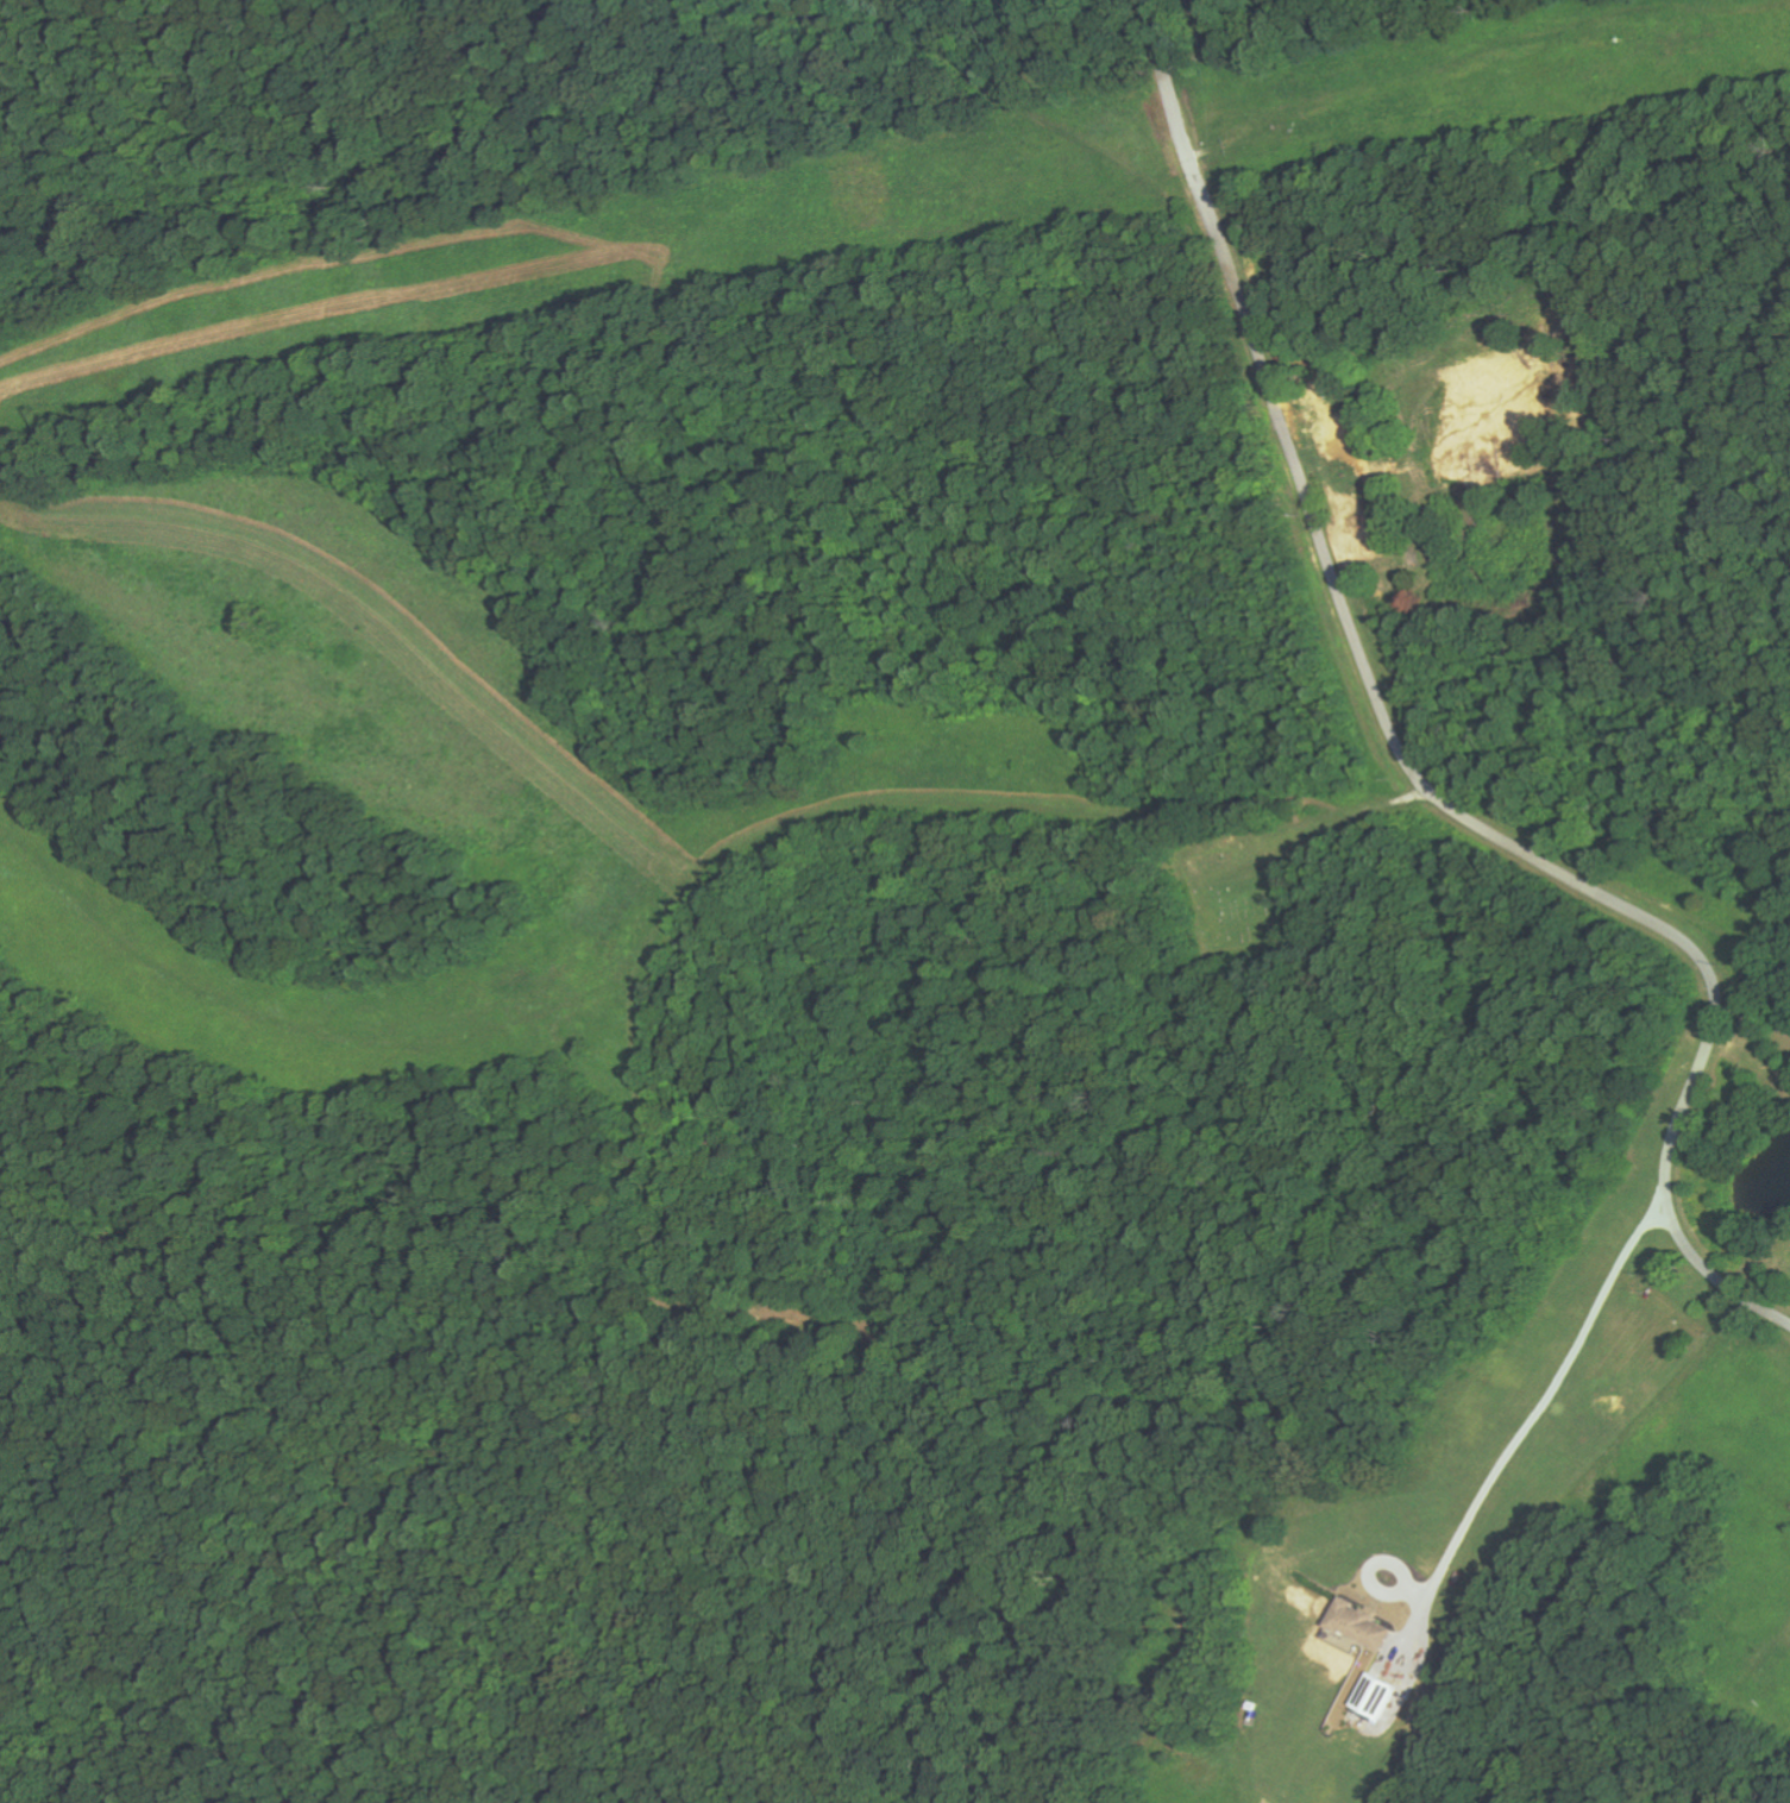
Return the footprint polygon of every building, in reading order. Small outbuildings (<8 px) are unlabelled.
[(1389,1628),(1371,1621),(1374,1613),(1334,1596),(1321,1627),(1380,1651),(1389,1628)]
